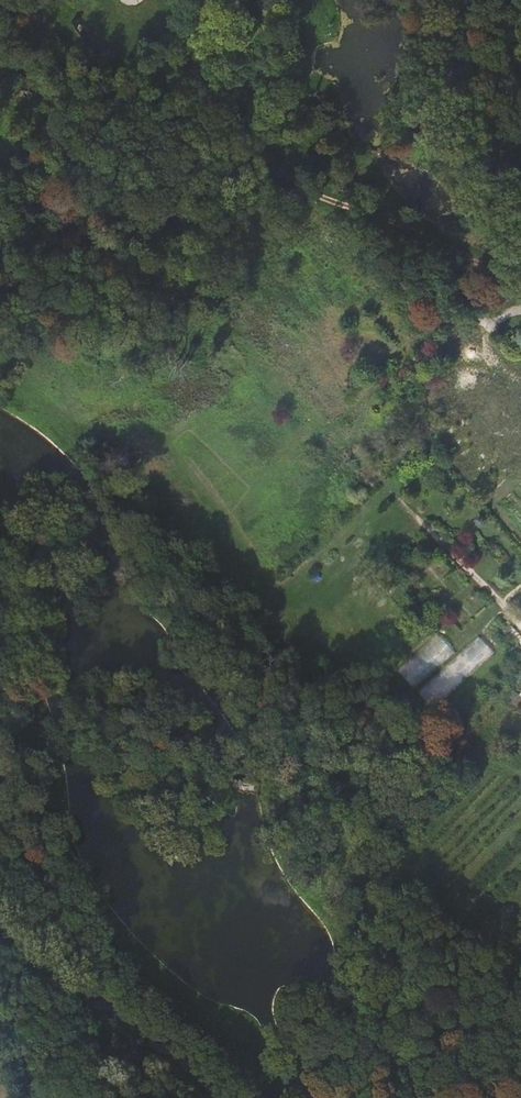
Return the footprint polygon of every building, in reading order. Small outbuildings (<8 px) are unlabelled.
[(398,670),(417,688),(455,651),(436,632),(398,670)] [(443,700),(495,652),(479,635),(418,691),(430,704),(439,696),(443,700)]
